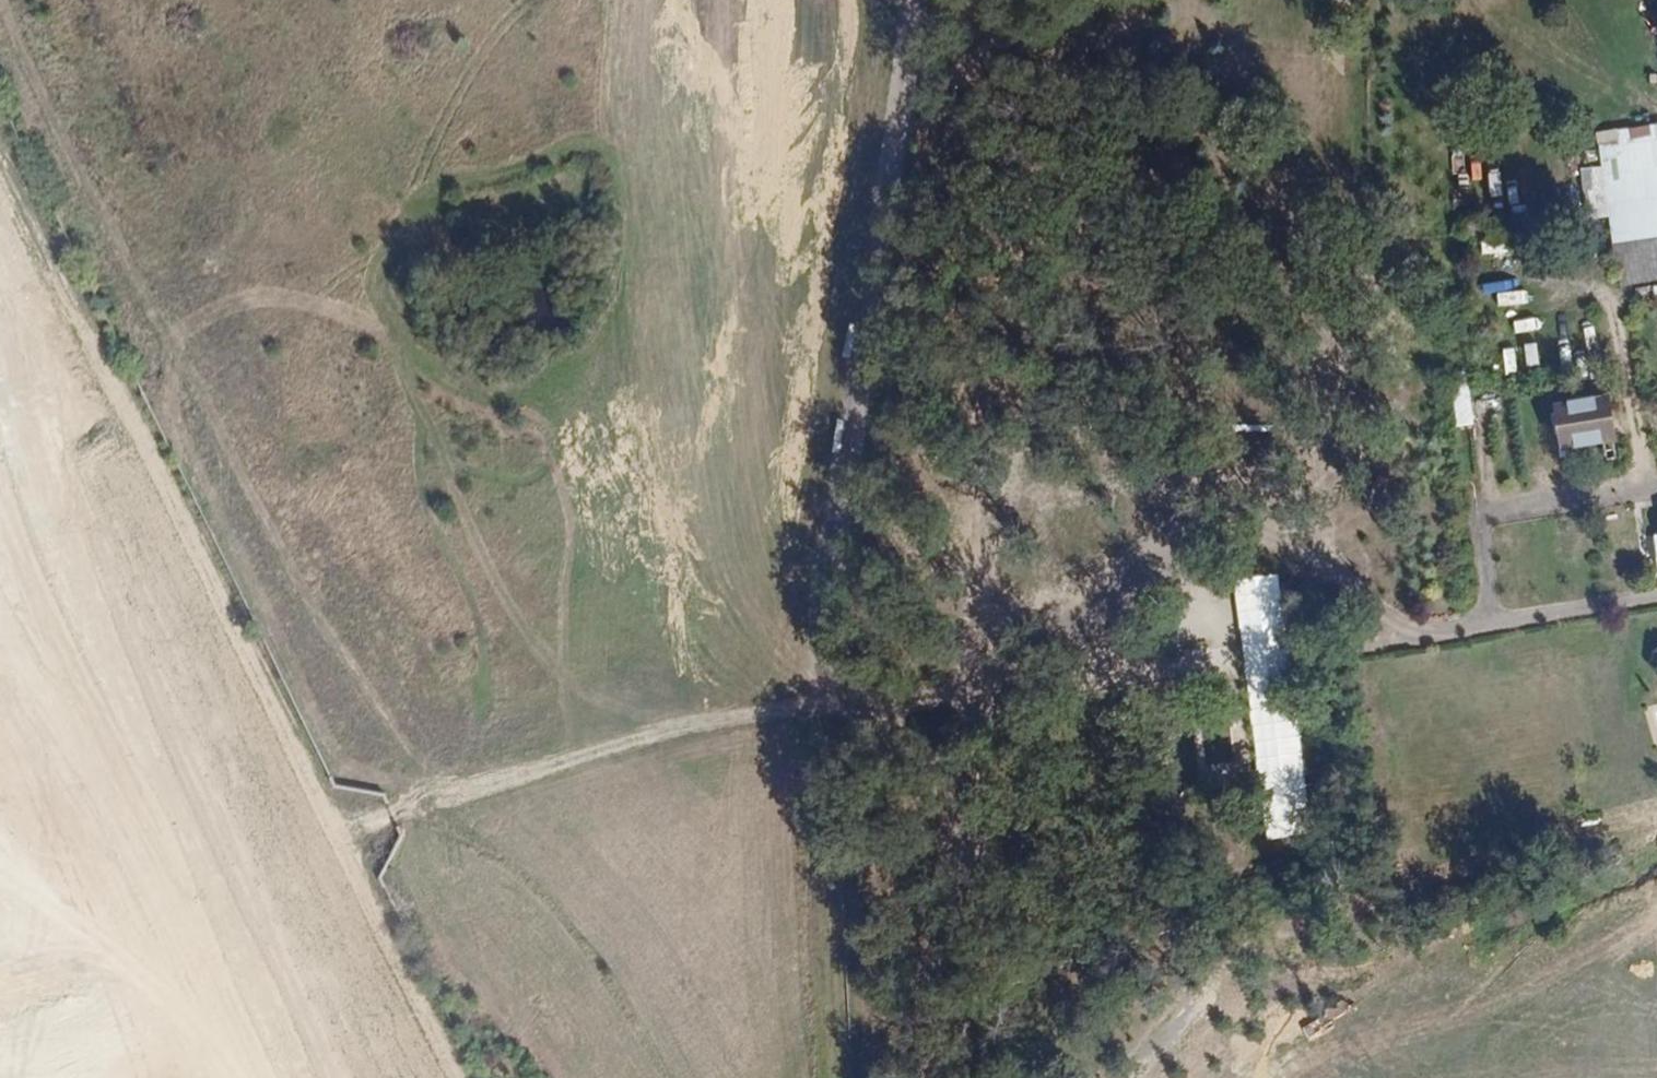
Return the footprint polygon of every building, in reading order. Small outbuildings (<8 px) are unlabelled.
[(1598,136),(1620,284),(1656,280),(1656,126),(1598,136)] [(1467,374),(1451,376),(1457,428),(1473,426),(1467,374)] [(1608,395),(1549,404),(1557,451),(1615,442),(1608,395)] [(1310,833),(1280,572),(1235,577),(1266,838),(1310,833)]
